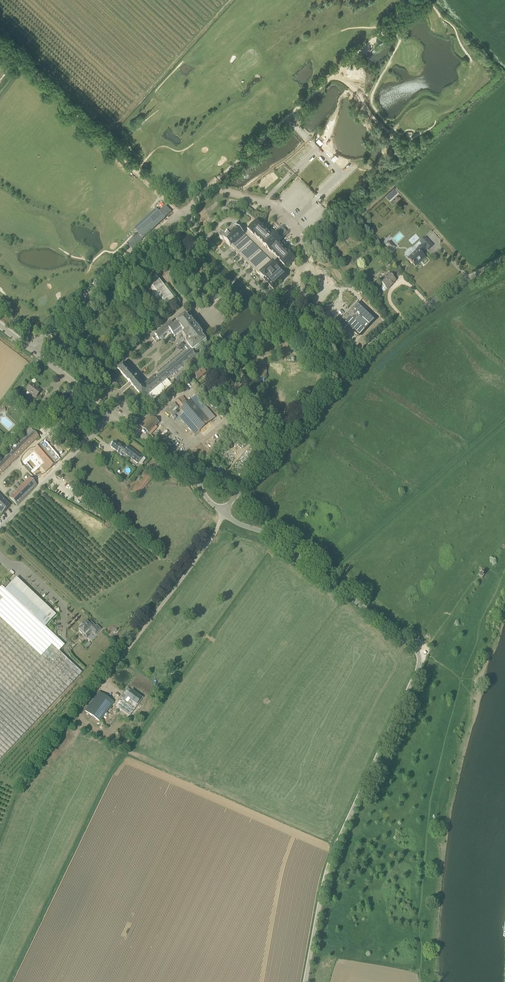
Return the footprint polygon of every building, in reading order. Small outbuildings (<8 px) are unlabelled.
[(319,145),(327,137),(321,131),(313,139),(319,145)] [(139,233),(143,238),(164,219),(165,218),(164,218),(160,213),(153,220),(146,226),(146,227),(139,233),(138,233),(139,233)] [(290,251),(281,242),(273,234),(264,225),(262,227),(256,220),(253,223),(252,223),(249,225),(250,226),(248,229),(240,221),(238,223),(236,225),(222,238),(231,247),(235,250),(256,271),(259,274),(274,289),(286,277),(282,272),(285,270),(287,268),(290,265),(293,262),(292,262),(295,259),(289,253),(290,251)] [(266,227),(273,234),(280,227),(273,220),(266,227)] [(422,254),(427,249),(428,250),(433,246),(430,243),(425,247),(422,244),(416,250),(417,251),(408,259),(415,267),(416,266),(415,266),(421,261),(425,257),(422,254)] [(391,285),(396,280),(389,273),(386,276),(387,277),(381,283),(384,285),(382,287),(382,289),(383,291),(385,291),(387,289),(391,286),(391,285)] [(162,308),(174,299),(158,278),(146,288),(162,308)] [(375,322),(357,305),(338,325),(343,330),(348,325),(360,337),(375,322)] [(130,383),(132,385),(142,398),(145,395),(147,397),(196,356),(193,353),(207,342),(203,336),(204,335),(192,320),(191,321),(186,315),(177,323),(173,326),(171,323),(155,336),(159,341),(169,333),(170,335),(172,334),(175,337),(183,331),(185,334),(183,335),(187,340),(189,338),(192,342),(187,345),(188,346),(185,348),(187,350),(143,386),(136,378),(124,364),(118,369),(129,382),(130,383)] [(207,373),(202,368),(194,375),(199,380),(207,373)] [(267,368),(257,369),(257,377),(266,378),(267,368)] [(36,398),(40,392),(36,389),(37,388),(32,384),(27,390),(33,395),(32,396),(36,398)] [(176,402),(186,412),(190,408),(187,406),(189,404),(185,401),(184,402),(180,398),(176,402)] [(176,411),(180,409),(175,403),(166,410),(171,418),(178,413),(176,411)] [(140,425),(149,433),(152,430),(159,422),(150,414),(140,425)] [(39,437),(33,431),(0,463),(0,474),(39,437)] [(30,454),(46,473),(49,470),(56,464),(59,461),(43,442),(30,454)] [(111,447),(118,452),(120,450),(138,463),(143,457),(129,447),(127,449),(119,443),(118,444),(115,442),(111,447)] [(211,471),(209,473),(206,477),(229,495),(234,489),(233,488),(211,471)] [(138,496),(153,478),(148,473),(133,492),(138,496)] [(17,505),(37,485),(29,478),(9,498),(17,505)] [(10,506),(0,497),(0,513),(2,514),(10,506)] [(0,589),(0,596),(59,652),(65,646),(45,628),(52,619),(56,615),(16,578),(5,590),(2,587),(0,589)] [(82,674),(59,652),(0,596),(0,761),(82,674)] [(97,626),(96,627),(91,622),(89,624),(86,622),(83,624),(80,626),(81,627),(79,630),(80,631),(79,631),(82,634),(82,633),(84,634),(89,629),(95,635),(101,629),(97,626)] [(131,691),(124,700),(128,703),(130,701),(136,705),(141,698),(131,691)] [(85,711),(99,722),(114,702),(99,692),(85,711)] [(116,707),(129,715),(133,710),(120,702),(116,707)]
